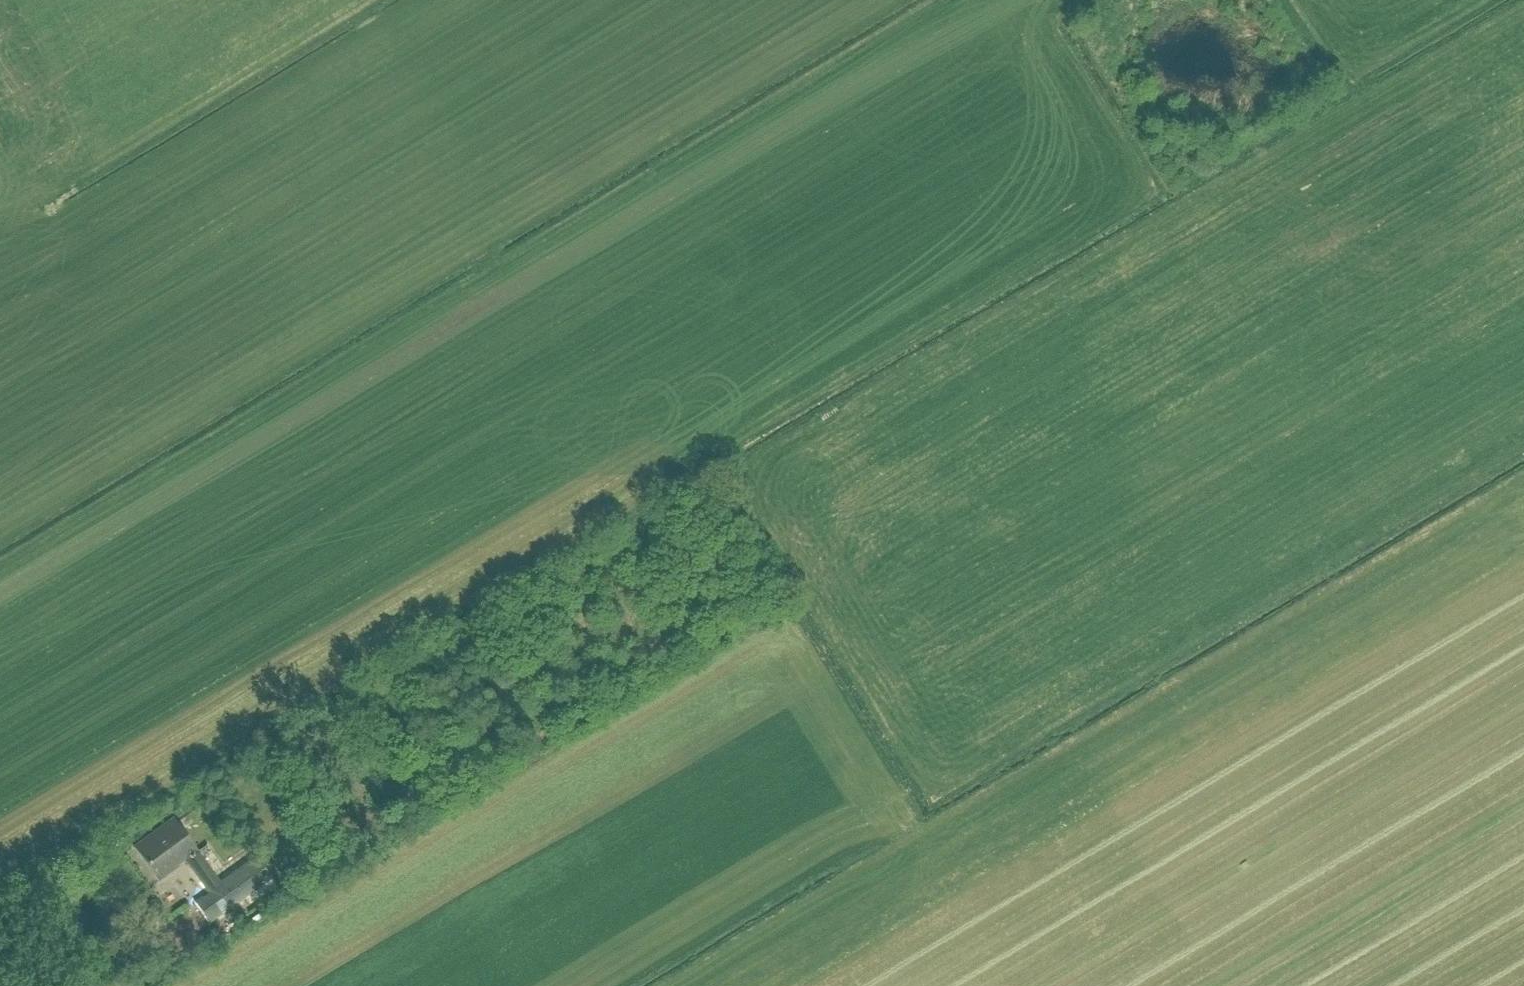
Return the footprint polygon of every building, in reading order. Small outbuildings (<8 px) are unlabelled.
[(209,924),(271,879),(255,857),(219,883),(198,853),(198,852),(174,819),(134,848),(158,882),(185,862),(208,894),(195,904),(209,924)]
